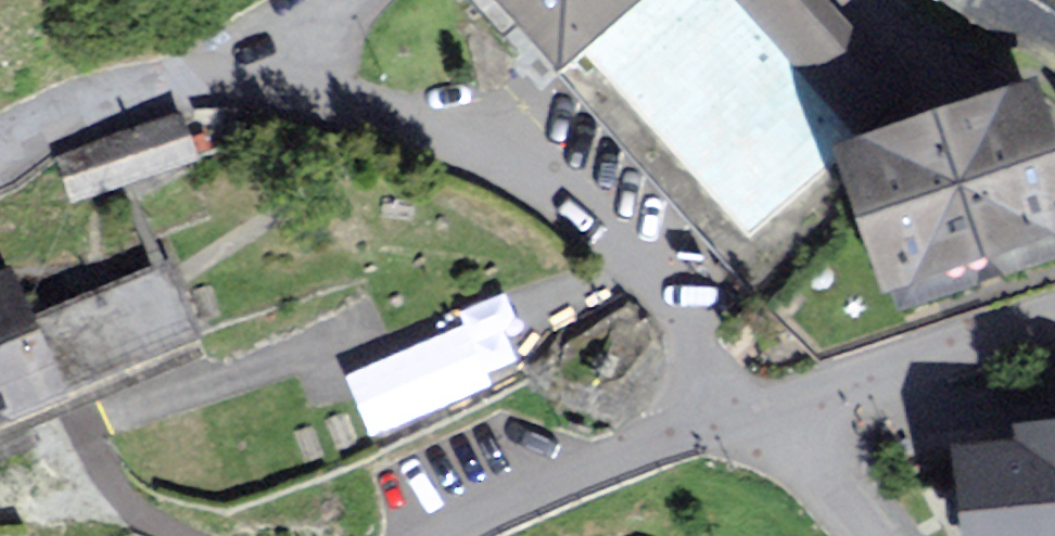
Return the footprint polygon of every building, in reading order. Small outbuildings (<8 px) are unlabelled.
[(763,308),(866,195),(851,147),(873,140),(747,0),(502,0),(763,308)] [(1054,52),(1054,0),(972,0),(1054,52)] [(851,147),(866,195),(894,280),(1054,227),(1054,194),(1022,91),(873,140),(851,147)] [(75,193),(205,154),(189,102),(59,140),(75,193)] [(59,406),(11,288),(0,293),(0,429),(59,406)] [(925,436),(936,535),(1054,535),(1054,422),(925,436)]
